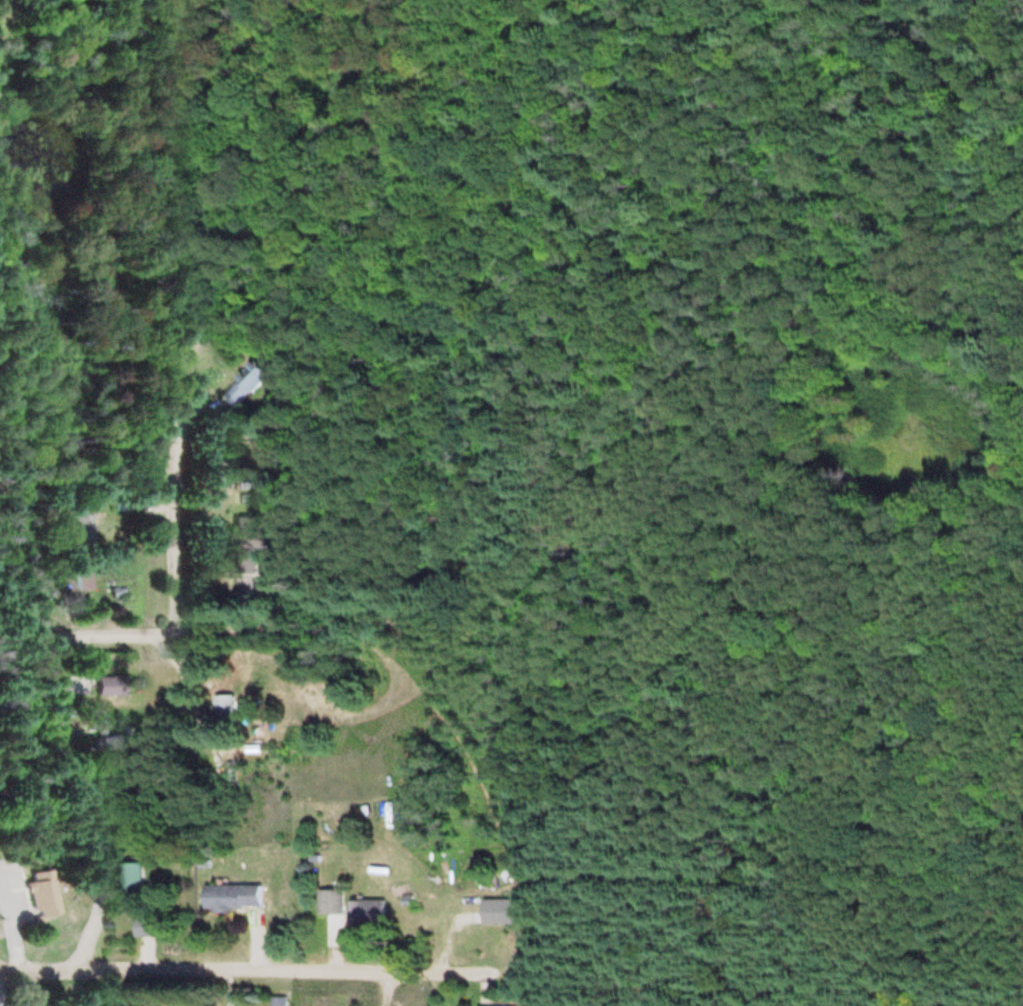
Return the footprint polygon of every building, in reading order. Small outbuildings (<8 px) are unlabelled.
[(218,393),(232,408),(269,375),(255,359),(218,393)] [(93,590),(89,566),(62,571),(67,602),(84,599),(82,592),(93,590)] [(95,695),(119,695),(119,680),(95,680),(95,695)] [(233,723),(233,706),(213,706),(213,723),(233,723)] [(88,715),(89,728),(107,727),(106,714),(88,715)] [(143,862),(124,862),(125,891),(143,891),(143,862)] [(53,881),(27,886),(33,917),(59,912),(53,881)] [(260,885),(202,885),(202,909),(260,909),(260,885)] [(317,914),(340,914),(340,890),(317,890),(317,914)] [(481,925),(515,925),(515,900),(481,900),(481,925)] [(351,901),(351,927),(381,927),(381,901),(351,901)] [(133,920),(133,936),(153,936),(153,920),(133,920)]
